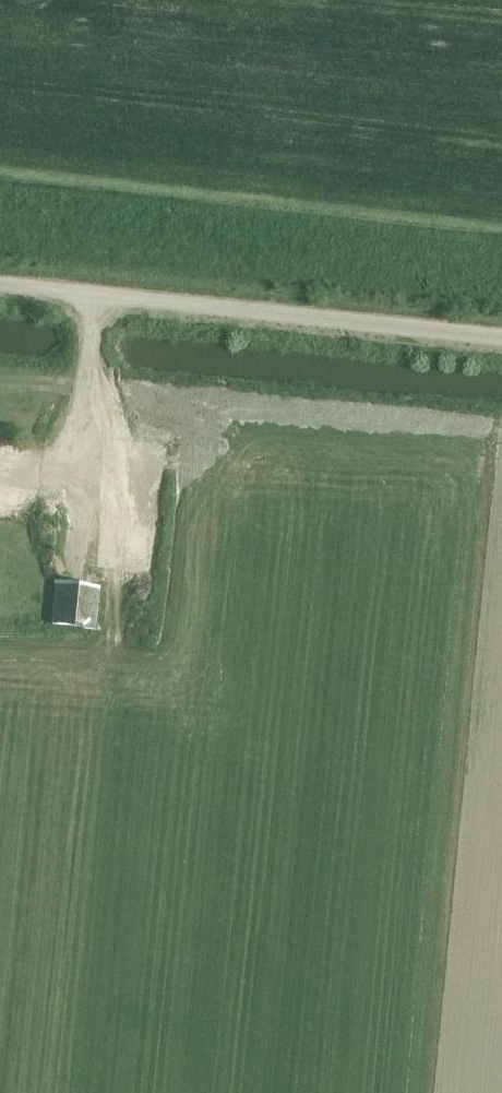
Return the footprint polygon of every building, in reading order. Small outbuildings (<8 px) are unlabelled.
[(94,629),(99,587),(56,582),(51,623),(94,629)]
